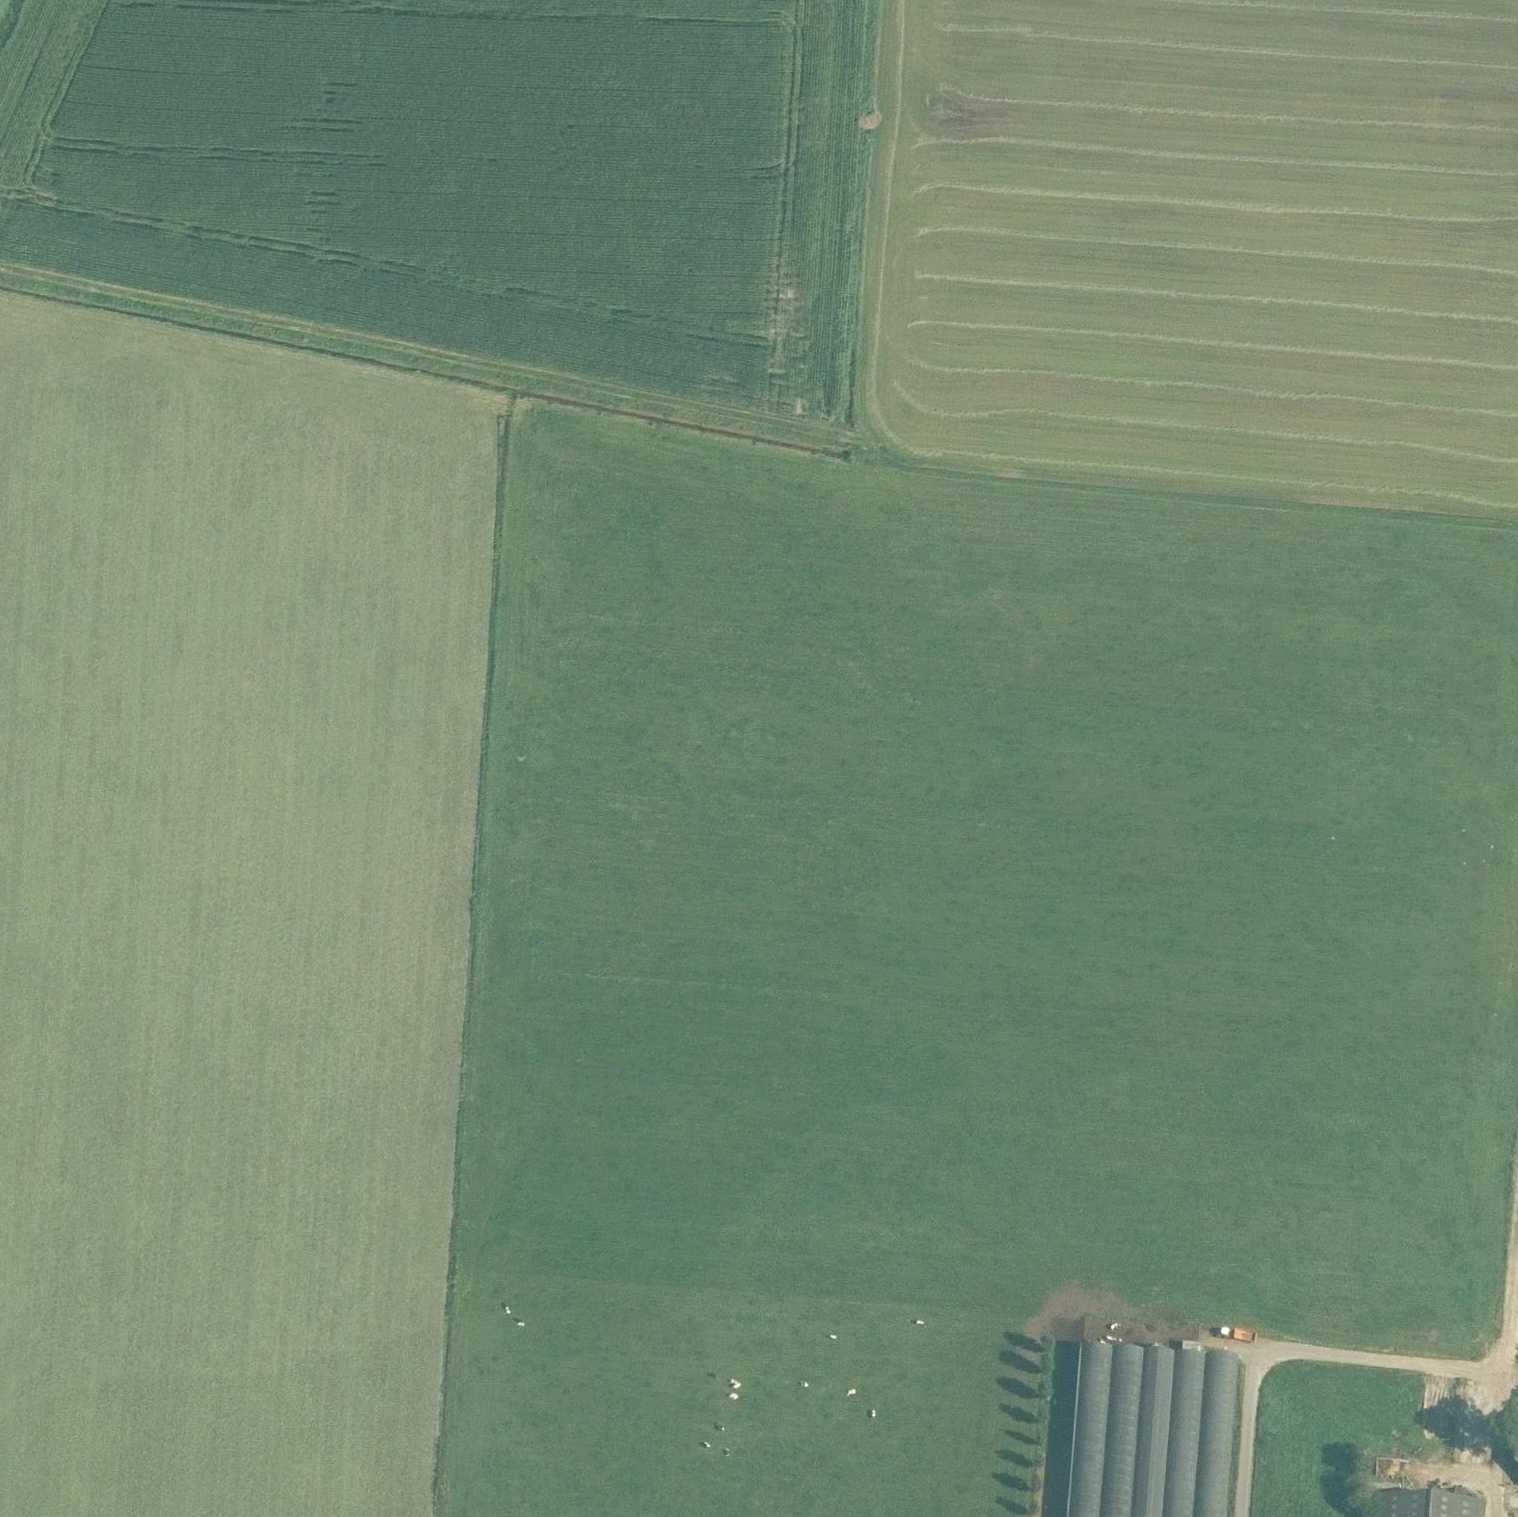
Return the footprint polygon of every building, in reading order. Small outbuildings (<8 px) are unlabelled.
[(1238,1365),(1083,1353),(1070,1516),(1226,1516),(1238,1365)] [(1378,1516),(1486,1516),(1487,1504),(1380,1496),(1378,1516)]
